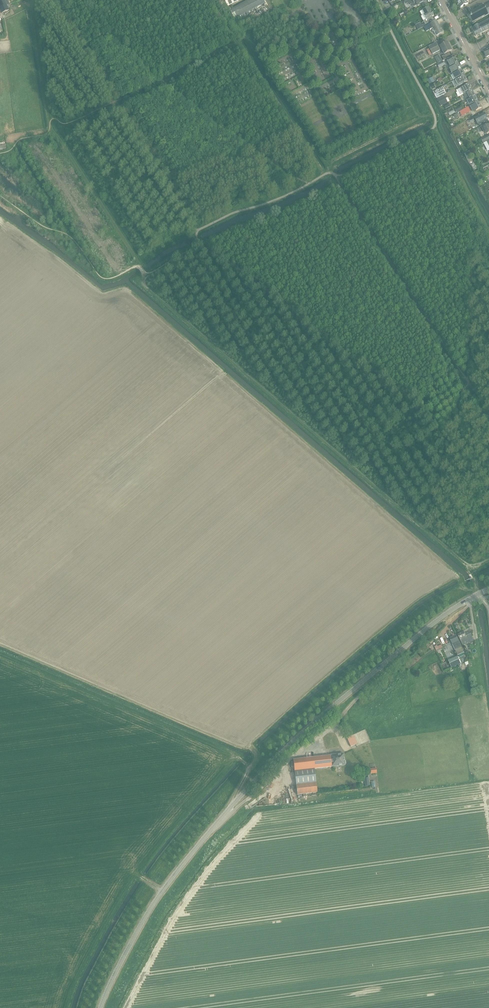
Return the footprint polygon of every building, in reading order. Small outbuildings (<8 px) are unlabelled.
[(1,13),(9,10),(7,5),(6,2),(5,0),(0,0),(0,11),(1,13)] [(229,10),(234,19),(265,3),(264,0),(248,0),(229,10)] [(472,22),(484,16),(488,14),(488,13),(488,3),(484,6),(483,5),(479,7),(480,8),(471,12),(469,8),(466,10),(468,14),(472,22)] [(425,14),(423,15),(426,19),(423,21),(425,24),(434,20),(432,16),(433,15),(431,11),(430,12),(428,7),(422,10),(425,14)] [(474,27),(475,30),(473,31),(476,36),(488,29),(488,19),(474,27)] [(432,28),(433,29),(439,26),(436,20),(427,25),(429,30),(432,28)] [(439,26),(433,29),(433,31),(434,32),(436,36),(442,32),(439,26)] [(415,48),(425,44),(422,36),(411,41),(415,48)] [(428,46),(432,54),(440,50),(436,42),(428,46)] [(440,46),(444,54),(451,50),(447,42),(440,46)] [(453,65),(453,66),(458,63),(455,57),(450,60),(450,61),(448,62),(450,66),(453,65)] [(451,68),(450,68),(452,74),(456,72),(461,69),(458,63),(453,66),(451,67),(451,68)] [(456,72),(452,74),(454,78),(455,80),(458,78),(465,75),(461,69),(456,72)] [(468,80),(465,75),(455,80),(455,81),(450,83),(453,89),(462,83),(468,80)] [(457,92),(456,93),(458,97),(464,94),(472,89),(469,83),(463,86),(460,88),(457,90),(456,90),(457,92)] [(433,91),(437,98),(446,93),(442,86),(433,91)] [(472,90),(464,94),(467,100),(475,95),(472,90)] [(437,99),(441,106),(443,105),(448,102),(444,95),(437,99)] [(475,95),(467,100),(470,106),(472,105),(479,101),(475,95)] [(472,105),(470,106),(471,109),(473,112),(474,112),(482,107),(479,101),(472,105)] [(462,116),(471,111),(468,107),(459,111),(462,116)] [(484,113),(474,118),(478,125),(487,121),(486,119),(487,118),(484,113)] [(483,143),(488,140),(488,134),(481,139),(483,143)] [(464,632),(458,635),(463,646),(474,641),(470,632),(465,634),(464,632)] [(450,638),(454,648),(458,647),(459,648),(461,647),(456,635),(450,638)] [(448,661),(451,667),(461,663),(458,656),(448,661)] [(352,735),(346,738),(350,747),(356,744),(352,735)] [(293,760),(297,795),(317,792),(314,768),(345,765),(343,754),(293,760)]
